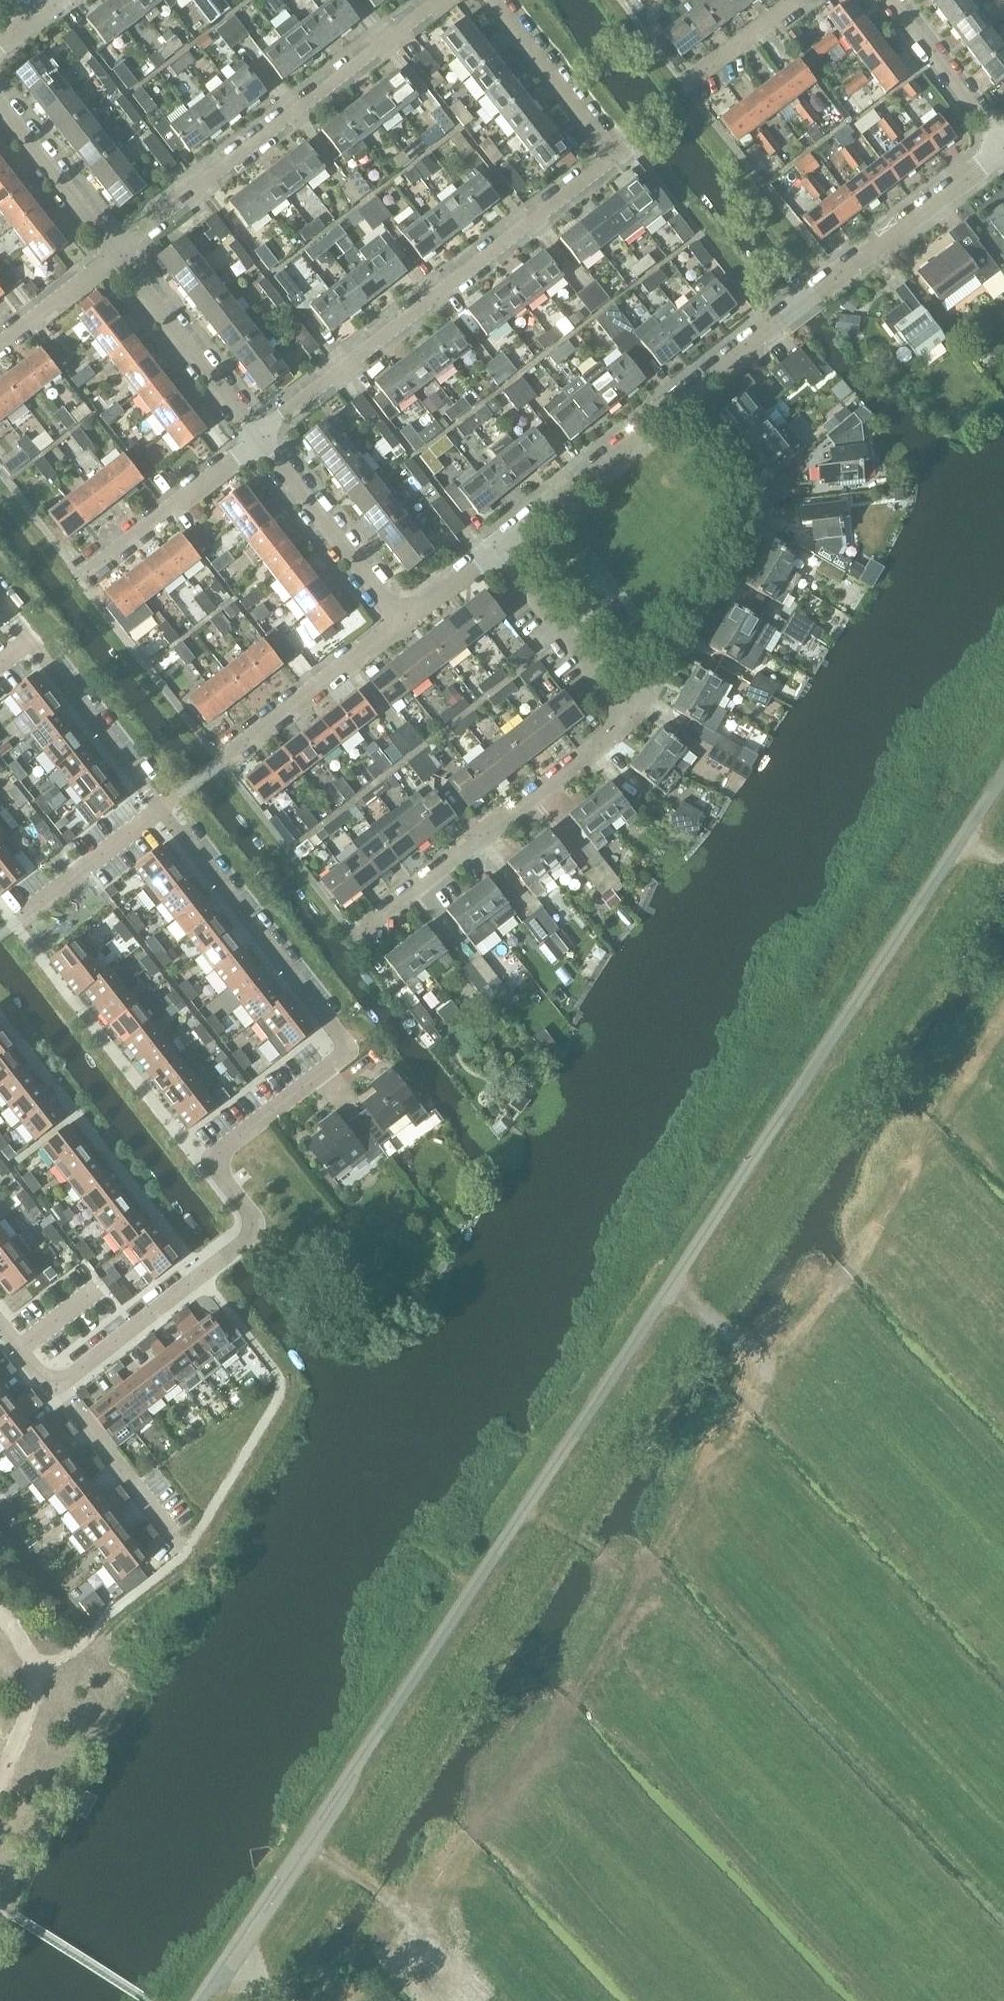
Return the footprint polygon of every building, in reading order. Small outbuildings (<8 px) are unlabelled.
[(105,5),(125,30),(144,15),(133,0),(111,0),(105,5)] [(144,15),(150,22),(160,14),(155,7),(163,0),(133,0),(144,15)] [(163,0),(170,8),(174,5),(175,1),(177,0),(163,0)] [(207,0),(192,0),(211,24),(220,17),(207,0)] [(220,17),(230,9),(222,0),(207,0),(220,17)] [(320,10),(340,35),(359,20),(343,0),(333,0),(320,10)] [(375,8),(385,0),(368,0),(375,8)] [(702,4),(719,27),(738,12),(729,0),(706,0),(702,4)] [(738,12),(755,0),(729,0),(738,12)] [(841,35),(864,18),(851,0),(847,0),(826,16),(841,35)] [(938,9),(949,0),(931,0),(938,9)] [(952,28),(975,10),(981,5),(978,0),(971,0),(969,2),(968,0),(949,0),(938,9),(952,28)] [(702,4),(682,18),(700,42),(719,27),(702,4)] [(125,30),(105,5),(86,20),(106,45),(125,30)] [(320,10),(301,25),(320,50),(340,35),(320,10)] [(952,28),(967,47),(990,29),(975,10),(952,28)] [(281,40),(301,65),(302,65),(306,66),(312,61),(312,57),(320,50),(301,25),(293,15),(274,30),(282,40),(281,40)] [(234,16),(225,23),(240,42),(249,35),(234,16)] [(440,38),(455,57),(481,37),(466,18),(440,38)] [(700,42),(682,18),(664,32),(656,23),(646,31),(662,51),(671,44),(681,56),(700,42)] [(841,35),(856,55),(879,37),(864,18),(841,35)] [(240,42),(225,23),(215,30),(230,49),(240,42)] [(981,66),(1003,48),(990,29),(967,47),(981,66)] [(62,38),(77,58),(87,50),(72,30),(62,38)] [(831,34),(822,41),(829,50),(838,43),(831,34)] [(176,36),(167,43),(174,53),(183,45),(176,36)] [(455,57),(470,76),(495,56),(481,37),(455,57)] [(856,55),(871,74),(894,57),(879,37),(856,55)] [(301,65),(281,40),(262,55),(282,80),(301,65)] [(829,50),(822,41),(813,48),(819,57),(829,50)] [(174,53),(167,43),(157,51),(164,60),(174,53)] [(981,66),(996,85),(1003,79),(1003,48),(981,66)] [(427,78),(436,71),(440,69),(425,50),(412,60),(427,78)] [(188,52),(179,59),(186,69),(196,61),(188,52)] [(15,75),(30,94),(57,73),(42,54),(15,75)] [(470,76),(485,95),(510,75),(495,56),(470,76)] [(86,63),(95,74),(102,69),(93,57),(86,63)] [(894,57),(871,74),(886,94),(909,76),(894,57)] [(186,69),(179,59),(169,66),(177,76),(186,69)] [(798,59),(779,74),(796,97),(816,83),(798,59)] [(237,75),(227,82),(247,107),(266,92),(242,60),(232,68),(237,75)] [(113,70),(127,89),(137,81),(122,62),(113,70)] [(102,69),(95,74),(104,86),(111,80),(102,69)] [(398,71),(378,86),(398,111),(418,96),(398,71)] [(436,71),(427,78),(434,88),(444,81),(436,71)] [(861,72),(851,79),(858,88),(868,81),(861,72)] [(30,94),(45,113),(72,92),(57,73),(30,94)] [(779,74),(759,89),(777,112),(796,97),(779,74)] [(485,95),(500,114),(525,94),(510,75),(485,95)] [(858,88),(851,79),(842,87),(849,96),(858,88)] [(903,87),(911,99),(920,92),(912,80),(903,87)] [(227,82),(208,97),(228,122),(247,107),(227,82)] [(378,86),(360,101),(379,126),(398,111),(378,86)] [(132,95),(147,114),(156,107),(142,88),(132,95)] [(759,89),(740,104),(757,127),(777,112),(759,89)] [(45,113),(60,132),(86,111),(72,92),(45,113)] [(500,114),(515,133),(540,113),(525,94),(500,114)] [(115,101),(124,112),(132,107),(122,95),(115,101)] [(208,97),(189,112),(209,137),(228,122),(208,97)] [(449,107),(457,117),(466,110),(459,100),(449,107)] [(360,101),(341,115),(361,141),(361,140),(379,126),(360,101)] [(794,108),(801,117),(810,110),(803,101),(794,108)] [(757,127),(740,104),(720,119),(738,142),(757,127)] [(132,107),(124,112),(133,124),(140,118),(132,107)] [(430,114),(445,133),(454,126),(439,107),(430,114)] [(466,110),(457,117),(464,126),(474,119),(466,110)] [(810,110),(801,117),(809,126),(818,119),(810,110)] [(60,132),(75,151),(101,130),(86,111),(60,132)] [(209,137),(189,112),(171,126),(165,119),(154,128),(173,152),(183,144),(189,152),(209,137)] [(515,133),(529,152),(555,132),(540,113),(515,133)] [(361,141),(341,115),(321,131),(345,161),(352,156),(354,157),(366,148),(361,140),(361,141)] [(938,115),(919,130),(936,153),(956,138),(938,115)] [(878,123),(885,132),(894,125),(887,116),(878,123)] [(894,125),(885,132),(892,141),(901,135),(894,125)] [(75,151),(89,170),(116,150),(101,130),(75,151)] [(756,137),(763,146),(772,139),(765,130),(756,137)] [(919,130),(899,144),(917,168),(936,153),(919,130)] [(450,140),(464,158),(474,151),(459,132),(450,140)] [(555,132),(529,152),(544,171),(570,151),(555,132)] [(142,141),(151,153),(161,145),(152,134),(142,141)] [(420,137),(400,153),(408,162),(427,147),(420,137)] [(479,145),(486,155),(496,148),(488,138),(479,145)] [(772,139),(763,146),(770,156),(779,149),(772,139)] [(306,143),(286,158),(306,183),(325,168),(306,143)] [(899,144),(880,159),(897,182),(917,168),(899,144)] [(161,145),(151,153),(166,172),(176,164),(161,145)] [(839,152),(846,161),(855,155),(848,145),(839,152)] [(496,148),(486,155),(494,164),(503,157),(496,148)] [(89,170),(104,189),(131,169),(116,150),(89,170)] [(408,162),(400,153),(391,159),(399,169),(408,162)] [(810,154),(794,166),(804,178),(810,174),(820,166),(810,154)] [(855,155),(846,161),(853,171),(862,164),(855,155)] [(286,158),(267,173),(287,198),(306,183),(286,158)] [(9,170),(0,159),(0,177),(9,170)] [(880,159),(860,174),(878,197),(897,182),(880,159)] [(423,160),(412,168),(420,178),(430,170),(423,160)] [(501,174),(516,193),(526,186),(511,167),(501,174)] [(420,178),(412,168),(404,175),(411,185),(420,178)] [(470,182),(460,190),(480,215),(499,200),(479,175),(474,168),(465,176),(470,182)] [(795,168),(780,179),(786,187),(801,176),(795,168)] [(131,169),(104,189),(119,208),(146,188),(131,169)] [(23,189),(9,170),(0,177),(0,207),(23,189)] [(357,171),(347,179),(361,198),(371,190),(357,171)] [(267,173),(248,187),(268,212),(287,198),(267,173)] [(800,181),(808,191),(817,184),(810,174),(804,178),(800,181)] [(860,174),(841,189),(858,212),(878,197),(860,174)] [(361,198),(347,179),(338,186),(352,205),(361,198)] [(636,179),(617,194),(644,229),(673,207),(653,182),(644,189),(636,179)] [(817,184),(808,191),(815,200),(824,193),(817,184)] [(268,212),(248,187),(229,202),(248,228),(268,212)] [(10,228),(37,208),(23,189),(0,207),(0,215),(10,228)] [(841,189),(822,203),(839,226),(858,212),(841,189)] [(460,190),(441,205),(460,230),(480,215),(460,190)] [(617,194),(598,209),(618,234),(617,235),(623,242),(642,227),(644,229),(617,194)] [(376,197),(366,204),(381,223),(391,215),(376,197)] [(839,226),(822,203),(802,218),(820,241),(839,226)] [(381,223),(366,204),(357,211),(372,230),(381,223)] [(1003,240),(1003,207),(1003,208),(1001,204),(986,216),(1003,240)] [(441,205),(422,219),(441,244),(460,230),(441,205)] [(10,228),(25,247),(52,227),(37,208),(10,228)] [(598,209),(579,224),(599,249),(617,235),(618,234),(598,209)] [(422,219),(416,211),(396,226),(422,260),(441,244),(422,219)] [(230,233),(215,213),(205,221),(220,241),(230,233)] [(667,222),(683,243),(694,234),(678,214),(667,222)] [(317,217),(308,224),(315,234),(325,227),(317,217)] [(315,234),(308,224),(298,232),(306,241),(315,234)] [(599,249),(579,224),(560,239),(579,264),(599,249)] [(52,227),(25,247),(39,266),(66,246),(52,227)] [(329,233),(320,240),(327,250),(337,242),(329,233)] [(633,248),(641,258),(658,244),(650,234),(633,248)] [(973,235),(959,245),(957,243),(918,272),(936,296),(970,271),(976,279),(995,265),(973,235)] [(158,258),(173,277),(199,256),(184,237),(158,258)] [(229,246),(237,257),(244,252),(236,240),(229,246)] [(327,250),(320,240),(311,248),(318,257),(327,250)] [(688,248),(702,267),(712,260),(697,240),(688,248)] [(254,251),(269,270),(278,263),(264,244),(254,251)] [(387,246),(367,262),(387,287),(406,272),(387,246)] [(544,251),(525,266),(544,291),(564,276),(544,251)] [(244,252),(237,257),(246,269),(253,263),(244,252)] [(648,254),(639,261),(646,270),(655,263),(648,254)] [(173,277),(187,296),(214,275),(199,256),(173,277)] [(646,270),(639,261),(629,269),(636,278),(646,270)] [(367,262),(348,276),(368,302),(387,287),(367,262)] [(0,267),(0,281),(8,291),(17,284),(2,265),(0,267)] [(525,266),(505,281),(525,306),(544,291),(525,266)] [(349,317),(329,291),(322,282),(304,296),(283,269),(274,276),(288,295),(287,296),(297,309),(306,302),(330,332),(349,317)] [(660,270),(651,277),(658,286),(668,279),(660,270)] [(707,272),(689,286),(697,296),(717,321),(736,305),(716,280),(714,282),(707,272)] [(187,296),(202,315),(229,294),(214,275),(187,296)] [(348,276),(329,291),(349,317),(368,302),(348,276)] [(658,286),(651,277),(641,284),(649,294),(658,286)] [(258,284),(267,295),(274,290),(265,278),(258,284)] [(595,280),(585,287),(600,306),(610,299),(595,280)] [(505,281),(486,296),(506,321),(525,306),(505,281)] [(882,319),(894,336),(898,333),(918,359),(945,338),(903,283),(893,291),(903,303),(882,319)] [(600,306),(585,287),(576,295),(591,313),(600,306)] [(274,290),(267,295),(276,307),(283,301),(274,290)] [(202,315),(217,334),(244,314),(229,294),(202,315)] [(506,321),(486,296),(467,311),(487,336),(506,321)] [(697,296),(678,311),(698,336),(717,321),(697,296)] [(78,320),(93,339),(119,318),(104,299),(78,320)] [(615,305),(605,312),(620,331),(629,324),(615,305)] [(678,311),(659,326),(680,351),(698,336),(678,311)] [(620,331),(605,312),(596,320),(610,339),(620,331)] [(217,334),(232,353),(258,333),(244,314),(217,334)] [(285,324),(294,336),(304,328),(295,316),(285,324)] [(93,339),(108,357),(134,337),(119,318),(93,339)] [(451,323),(432,338),(452,363),(471,348),(451,323)] [(556,325),(546,333),(553,342),(563,335),(556,325)] [(680,351),(659,326),(640,342),(661,367),(680,351)] [(304,328),(294,336),(309,355),(319,347),(304,328)] [(232,353),(247,372),(273,352),(258,333),(232,353)] [(553,342),(546,333),(537,340),(544,350),(553,342)] [(108,357),(122,376),(148,356),(134,337),(108,357)] [(432,338),(413,353),(433,378),(452,363),(432,338)] [(45,346),(60,364),(68,358),(53,339),(45,346)] [(568,341),(558,349),(566,358),(575,351),(568,341)] [(789,356),(804,375),(812,384),(822,376),(814,367),(799,348),(789,356)] [(41,349),(22,364),(42,389),(61,374),(41,349)] [(566,358),(558,349),(549,356),(557,365),(566,358)] [(273,352),(247,372),(262,392),(288,371),(273,352)] [(502,352),(493,359),(507,378),(517,371),(502,352)] [(413,353),(394,368),(414,393),(433,378),(413,353)] [(625,354),(606,370),(626,395),(645,379),(625,354)] [(122,376),(137,395),(163,375),(148,356),(122,376)] [(794,383),(804,375),(789,356),(779,363),(794,383)] [(507,378),(493,359),(483,367),(498,386),(507,378)] [(22,364),(3,379),(23,404),(42,389),(22,364)] [(88,365),(79,372),(86,381),(95,375),(88,365)] [(414,393),(394,368),(375,383),(382,393),(373,399),(389,420),(399,413),(395,408),(414,393)] [(606,370),(587,385),(607,410),(626,395),(606,370)] [(86,381),(79,372),(71,378),(78,388),(86,381)] [(720,411),(736,430),(770,402),(747,374),(722,394),(729,404),(720,411)] [(137,395),(152,414),(177,394),(163,375),(137,395)] [(522,377),(512,384),(527,403),(536,396),(522,377)] [(0,381),(0,415),(3,419),(23,404),(3,379),(0,381)] [(527,403),(512,384),(503,392),(517,411),(527,403)] [(587,385),(568,400),(588,425),(607,410),(587,385)] [(437,390),(424,397),(431,410),(444,403),(437,390)] [(588,425),(568,400),(562,393),(543,408),(569,441),(588,425)] [(192,412),(177,394),(152,414),(152,415),(132,431),(140,440),(160,425),(166,432),(192,412)] [(350,402),(365,421),(375,413),(361,394),(350,402)] [(463,397),(454,405),(461,414),(471,407),(463,397)] [(736,430),(751,449),(785,421),(770,402),(736,430)] [(116,403),(108,409),(115,418),(123,412),(116,403)] [(844,404),(824,420),(833,430),(852,414),(844,404)] [(461,414),(454,405),(444,412),(452,421),(461,414)] [(54,414),(61,423),(70,416),(63,407),(54,414)] [(115,418),(108,409),(99,416),(106,425),(115,418)] [(192,412),(166,432),(181,451),(207,431),(192,412)] [(852,414),(833,430),(826,435),(834,445),(835,449),(830,449),(831,460),(835,460),(835,465),(818,467),(819,479),(819,481),(824,480),(824,482),(824,483),(824,484),(840,482),(840,485),(840,487),(864,483),(862,467),(863,467),(862,463),(867,462),(865,445),(864,445),(861,422),(853,412),(852,414)] [(476,413),(466,420),(474,430),(483,423),(476,413)] [(70,416),(61,423),(67,431),(76,424),(70,416)] [(303,438),(318,458),(345,437),(330,418),(303,438)] [(474,430),(466,420),(457,428),(464,437),(474,430)] [(374,426),(383,438),(390,432),(381,421),(374,426)] [(806,446),(785,421),(751,449),(766,468),(776,460),(781,467),(806,446)] [(400,431),(415,450),(424,443),(409,424),(400,431)] [(70,435),(77,444),(86,436),(80,428),(70,435)] [(534,428),(515,444),(535,468),(535,469),(540,470),(546,465),(546,460),(554,453),(534,428)] [(390,432),(383,438),(392,449),(399,444),(390,432)] [(17,443),(23,452),(33,445),(27,436),(17,443)] [(86,436),(77,444),(83,452),(93,445),(86,436)] [(318,458),(333,477),(360,456),(345,437),(318,458)] [(126,450),(132,458),(142,451),(135,442),(126,450)] [(515,444),(496,459),(516,484),(535,468),(515,444)] [(33,445),(23,452),(30,461),(39,453),(33,445)] [(420,457),(434,475),(444,468),(429,449),(420,457)] [(142,451),(132,458),(147,477),(156,469),(142,451)] [(124,455),(105,469),(124,495),(143,480),(124,455)] [(333,477),(348,496),(374,475),(360,456),(333,477)] [(33,465),(40,473),(49,466),(43,457),(33,465)] [(404,464),(413,476),(420,470),(411,459),(404,464)] [(496,459),(477,474),(497,499),(516,484),(496,459)] [(49,466),(40,473),(46,482),(56,474),(49,466)] [(497,499),(477,474),(472,468),(454,483),(444,491),(461,513),(471,505),(478,514),(479,514),(483,516),(491,510),(490,505),(497,499)] [(105,469),(86,484),(106,509),(124,495),(105,469)] [(420,470),(413,476),(422,487),(429,482),(420,470)] [(348,496),(363,515),(389,494),(374,475),(348,496)] [(220,498),(236,487),(231,480),(215,491),(220,498)] [(86,484),(67,498),(87,524),(106,509),(86,484)] [(218,505),(232,524),(258,504),(244,485),(218,505)] [(363,515),(378,534),(404,513),(389,494),(363,515)] [(430,504),(439,516),(449,508),(441,497),(430,504)] [(87,524),(67,498),(48,513),(68,538),(87,524)] [(844,572),(868,586),(875,574),(851,560),(850,562),(841,556),(846,547),(845,534),(843,535),(842,524),(843,524),(842,519),(847,519),(845,502),(800,507),(802,524),(815,523),(816,528),(812,529),(814,539),(819,539),(819,544),(813,554),(823,559),(844,572)] [(232,524),(247,542),(273,522),(258,504),(232,524)] [(449,508),(439,516),(454,535),(464,527),(449,508)] [(378,534),(393,553),(419,532),(404,513),(378,534)] [(247,542),(261,561),(287,541),(273,522),(247,542)] [(184,531),(199,550),(208,543),(193,524),(184,531)] [(419,532),(393,553),(407,572),(434,551),(419,532)] [(181,535),(162,549),(181,575),(200,561),(181,535)] [(261,561),(276,580),(302,560),(287,541),(261,561)] [(769,542),(757,563),(795,585),(801,576),(791,570),(798,558),(769,542)] [(162,549),(143,564),(163,590),(181,575),(162,549)] [(227,551),(218,557),(226,567),(234,560),(227,551)] [(226,567),(218,557),(210,564),(217,573),(226,567)] [(816,570),(838,583),(844,572),(823,559),(816,570)] [(276,580),(291,598),(316,578),(302,560),(276,580)] [(795,585),(757,563),(745,584),(773,601),(780,589),(790,595),(795,585)] [(143,564),(124,578),(144,604),(163,590),(143,564)] [(144,604),(124,578),(105,593),(125,619),(144,604)] [(291,598),(305,617),(331,597),(316,578),(291,598)] [(256,589),(247,595),(254,604),(263,598),(256,589)] [(172,598),(193,626),(202,619),(181,591),(172,598)] [(484,591),(465,606),(486,633),(505,618),(484,591)] [(193,600),(199,609),(209,602),(202,593),(193,600)] [(254,604),(247,595),(239,602),(246,611),(254,604)] [(331,597),(305,617),(320,636),(346,616),(331,597)] [(209,602),(199,609),(206,617),(215,610),(209,602)] [(733,604),(721,625),(759,647),(750,641),(762,620),(733,604)] [(465,606),(446,621),(467,648),(486,633),(465,606)] [(793,611),(786,622),(808,634),(814,623),(793,611)] [(209,622),(215,630),(225,622),(218,614),(209,622)] [(446,621),(427,636),(448,663),(467,648),(446,621)] [(156,629),(162,637),(171,630),(165,622),(156,629)] [(225,622),(215,630),(222,638),(231,631),(225,622)] [(808,634),(786,622),(780,633),(802,645),(808,634)] [(759,647),(721,625),(709,646),(737,663),(744,651),(754,656),(759,647)] [(275,627),(265,635),(271,643),(281,635),(275,627)] [(171,630),(162,637),(169,646),(178,639),(171,630)] [(296,654),(281,635),(271,643),(286,662),(296,654)] [(427,636),(408,651),(429,677),(448,663),(427,636)] [(262,640),(243,655),(263,680),(282,665),(262,640)] [(172,650),(179,658),(188,651),(181,643),(172,650)] [(507,660),(515,670),(534,655),(526,645),(507,660)] [(188,651),(179,658),(185,666),(194,659),(188,651)] [(408,651),(389,665),(410,692),(429,677),(408,651)] [(243,655),(224,670),(244,695),(263,680),(243,655)] [(520,676),(528,686),(547,671),(539,661),(520,676)] [(410,692),(389,665),(370,680),(390,707),(410,692)] [(697,666),(685,687),(724,710),(729,700),(726,698),(732,686),(697,666)] [(501,668),(490,677),(496,685),(507,676),(501,668)] [(224,670),(205,685),(225,710),(244,695),(224,670)] [(9,694),(23,712),(50,691),(36,673),(9,694)] [(756,673),(750,684),(772,696),(778,685),(756,673)] [(496,685),(490,677),(478,686),(484,694),(496,685)] [(512,682),(501,691),(507,699),(518,690),(512,682)] [(772,696),(750,684),(744,694),(766,707),(772,696)] [(225,710),(205,685),(187,700),(206,725),(225,710)] [(724,710),(685,687),(672,709),(701,725),(707,714),(718,720),(724,710)] [(23,712),(36,728),(36,729),(57,713),(58,714),(64,709),(50,691),(23,712)] [(356,691),(338,706),(358,731),(376,717),(356,691)] [(507,699),(501,691),(489,700),(495,708),(507,699)] [(563,691),(544,706),(564,733),(583,718),(563,691)] [(462,698),(451,706),(457,714),(469,705),(462,698)] [(338,706),(319,720),(339,746),(358,731),(338,706)] [(457,714),(451,706),(440,715),(446,723),(457,714)] [(544,706),(525,721),(545,748),(564,733),(544,706)] [(474,712),(463,720),(469,728),(480,720),(474,712)] [(30,733),(43,751),(70,730),(58,714),(57,713),(36,729),(36,728),(30,733)] [(319,720),(301,735),(321,760),(339,746),(319,720)] [(469,728),(463,720),(451,729),(457,737),(469,728)] [(525,721),(505,736),(526,763),(545,748),(525,721)] [(407,722),(398,730),(412,749),(422,741),(407,722)] [(661,728),(645,747),(682,776),(690,765),(680,757),(686,748),(661,728)] [(43,751),(57,767),(84,747),(70,730),(43,751)] [(412,749),(398,730),(388,737),(403,756),(412,749)] [(301,735),(282,749),(302,775),(321,760),(301,735)] [(720,735),(714,746),(735,759),(742,748),(720,735)] [(505,736),(486,751),(507,777),(526,763),(505,736)] [(735,759),(714,746),(707,757),(729,770),(735,759)] [(57,767),(70,785),(97,764),(84,747),(57,767)] [(427,747),(418,755),(433,774),(442,767),(427,747)] [(682,776),(645,747),(630,767),(656,787),(667,796),(682,776)] [(369,755),(376,763),(385,756),(378,748),(369,755)] [(282,749),(263,763),(283,789),(302,775),(282,749)] [(486,751),(467,766),(488,792),(507,777),(486,751)] [(433,774),(418,755),(407,763),(422,782),(433,774)] [(385,756),(376,763),(382,772),(392,765),(385,756)] [(8,766),(14,774),(21,768),(15,760),(8,766)] [(283,789),(263,763),(245,778),(264,804),(283,789)] [(70,785),(83,802),(110,781),(97,764),(70,785)] [(488,792),(467,766),(448,780),(469,807),(488,792)] [(21,768),(14,774),(20,782),(27,776),(21,768)] [(332,784),(339,792),(348,785),(341,777),(332,784)] [(124,799),(110,781),(75,808),(89,826),(124,799)] [(384,781),(372,790),(379,798),(390,789),(384,781)] [(611,782),(590,798),(610,823),(620,815),(629,827),(639,819),(630,808),(611,782)] [(348,785),(339,792),(345,800),(354,793),(348,785)] [(8,792),(15,801),(22,795),(16,786),(8,792)] [(379,798),(372,790),(361,798),(367,806),(379,798)] [(409,799),(416,807),(416,806),(437,832),(456,817),(435,791),(434,792),(435,792),(424,800),(417,792),(409,799)] [(34,800),(40,808),(48,802),(42,794),(34,800)] [(22,795),(15,801),(20,808),(28,802),(22,795)] [(610,823),(590,798),(569,814),(589,839),(598,851),(608,844),(599,832),(610,823)] [(682,801),(675,812),(697,825),(697,824),(703,813),(682,801)] [(48,802),(40,808),(46,816),(54,810),(48,802)] [(294,812),(301,821),(310,814),(304,805),(294,812)] [(416,806),(416,807),(397,821),(417,847),(437,832),(416,806)] [(9,834),(19,826),(5,808),(0,812),(0,841),(9,834)] [(346,810),(334,819),(340,827),(352,818),(346,810)] [(697,825),(675,812),(669,823),(694,837),(701,826),(697,824),(697,825)] [(310,814),(301,821),(308,830),(317,822),(310,814)] [(340,827),(334,819),(323,828),(328,836),(340,827)] [(35,827),(41,835),(49,829),(43,821),(35,827)] [(397,821),(378,836),(398,862),(417,847),(397,821)] [(49,829),(41,835),(47,842),(45,844),(53,854),(63,847),(49,829)] [(61,835),(67,843),(75,837),(69,829),(61,835)] [(549,830),(528,846),(548,872),(560,863),(568,874),(577,867),(569,856),(549,830)] [(22,850),(9,834),(0,841),(0,867),(22,850)] [(378,836),(359,851),(379,877),(398,862),(378,836)] [(297,849),(302,856),(313,847),(308,840),(297,849)] [(134,867),(148,885),(175,864),(161,846),(134,867)] [(548,872),(528,846),(507,863),(527,888),(528,888),(537,899),(546,892),(537,881),(548,872)] [(0,867),(0,895),(36,868),(22,850),(0,867)] [(359,851),(340,866),(360,892),(379,877),(359,851)] [(604,859),(594,866),(611,889),(621,881),(604,859)] [(155,907),(161,902),(188,881),(175,864),(148,885),(142,890),(155,907)] [(360,892),(340,866),(321,880),(320,881),(341,907),(360,892)] [(611,889),(594,866),(585,873),(602,896),(611,889)] [(517,914),(508,904),(508,903),(488,878),(467,894),(496,931),(517,914)] [(161,902),(175,919),(201,898),(188,881),(161,902)] [(104,890),(110,898),(118,892),(112,884),(104,890)] [(467,936),(476,947),(496,931),(467,894),(446,911),(467,936)] [(175,919),(188,936),(215,915),(201,898),(175,919)] [(542,907),(532,915),(550,937),(559,929),(542,907)] [(125,917),(131,925),(139,919),(133,911),(125,917)] [(188,936),(201,953),(228,932),(215,915),(188,936)] [(550,937),(532,915),(523,922),(540,944),(550,937)] [(139,919),(131,925),(138,933),(145,927),(139,919)] [(113,927),(119,935),(127,929),(121,921),(113,927)] [(427,926),(406,942),(425,967),(436,959),(445,971),(454,963),(445,952),(446,951),(427,926)] [(127,929),(119,935),(125,942),(133,937),(127,929)] [(201,953),(214,970),(241,949),(228,932),(201,953)] [(50,960),(64,978),(90,957),(91,957),(99,951),(84,933),(50,960)] [(425,967),(406,942),(385,958),(405,983),(413,994),(423,987),(415,976),(425,967)] [(152,951),(158,959),(166,953),(160,946),(152,951)] [(214,970),(228,987),(255,966),(241,949),(214,970)] [(166,953),(158,959),(164,967),(172,961),(166,953)] [(140,961),(146,969),(153,963),(147,955),(140,961)] [(480,955),(471,963),(488,985),(498,977),(480,955)] [(78,996),(84,991),(83,990),(104,974),(103,973),(91,957),(90,957),(64,978),(78,996)] [(153,963),(146,969),(152,977),(159,971),(153,963)] [(488,985),(471,963),(461,971),(479,992),(488,985)] [(228,987),(241,1004),(268,984),(255,966),(228,987)] [(83,990),(84,991),(96,1007),(123,986),(109,968),(103,973),(104,974),(83,990)] [(179,986),(185,993),(192,987),(186,980),(179,986)] [(241,1004),(255,1023),(262,1018),(261,1017),(281,1001),(281,1000),(268,984),(241,1004)] [(96,1007),(110,1024),(137,1003),(123,986),(96,1007)] [(192,987),(185,993),(191,1001),(198,995),(192,987)] [(166,995),(172,1003),(180,997),(174,989),(166,995)] [(268,1039),(274,1034),(301,1013),(287,995),(281,1000),(281,1001),(261,1017),(262,1018),(255,1023),(268,1039)] [(180,997),(172,1003),(178,1011),(186,1005),(180,997)] [(447,1022),(461,1009),(452,999),(438,1011),(447,1022)] [(409,1010),(426,1033),(436,1025),(418,1002),(409,1010)] [(110,1024),(123,1042),(150,1021),(137,1003),(110,1024)] [(301,1013),(274,1034),(288,1052),(315,1031),(301,1013)] [(205,1020),(211,1028),(219,1022),(213,1014),(205,1020)] [(123,1042),(137,1059),(163,1038),(150,1021),(123,1042)] [(219,1022),(211,1028),(217,1036),(225,1030),(219,1022)] [(193,1030),(199,1037),(207,1031),(201,1024),(193,1030)] [(9,1050),(9,1051),(16,1046),(1,1027),(0,1028),(0,1057),(9,1050)] [(207,1031),(199,1037),(205,1045),(213,1039),(207,1031)] [(137,1059),(150,1076),(177,1055),(163,1038),(137,1059)] [(232,1054),(238,1062),(245,1056),(240,1048),(232,1054)] [(22,1068),(9,1051),(9,1050),(0,1057),(0,1085),(22,1068)] [(150,1076),(163,1093),(190,1072),(177,1055),(150,1076)] [(245,1056),(238,1062),(244,1070),(252,1064),(245,1056)] [(220,1064),(225,1071),(233,1066),(227,1058),(220,1064)] [(233,1066),(225,1071),(232,1079),(239,1073),(233,1066)] [(9,1106),(36,1085),(22,1068),(0,1085),(0,1095),(9,1106)] [(357,1118),(360,1121),(378,1145),(389,1136),(384,1130),(406,1113),(415,1126),(427,1117),(390,1069),(379,1079),(382,1083),(375,1089),(378,1092),(363,1104),(368,1110),(357,1118)] [(163,1093),(176,1110),(203,1089),(190,1072),(163,1093)] [(9,1106),(22,1123),(49,1102),(36,1085),(9,1106)] [(203,1089),(176,1110),(181,1116),(177,1118),(187,1130),(190,1127),(190,1128),(230,1097),(223,1088),(210,1098),(203,1089)] [(49,1102),(22,1123),(36,1140),(62,1119),(49,1102)] [(378,1145),(360,1121),(348,1130),(334,1113),(320,1124),(323,1129),(306,1143),(333,1178),(350,1164),(353,1168),(367,1157),(370,1161),(383,1151),(378,1145)] [(40,1147),(54,1164),(81,1143),(67,1126),(40,1147)] [(0,1139),(0,1150),(1,1151),(8,1145),(2,1137),(0,1139)] [(54,1164),(67,1181),(94,1160),(81,1143),(54,1164)] [(67,1181),(80,1198),(107,1177),(94,1160),(67,1181)] [(0,1166),(0,1175),(1,1177),(9,1171),(3,1163),(0,1166)] [(22,1178),(29,1187),(36,1181),(29,1172),(22,1178)] [(80,1198),(94,1215),(120,1194),(107,1177),(80,1198)] [(16,1196),(22,1203),(30,1198),(24,1190),(16,1196)] [(94,1215),(107,1232),(134,1211),(120,1194),(94,1215)] [(30,1198),(22,1203),(28,1211),(36,1205),(30,1198)] [(48,1212),(54,1219),(62,1214),(56,1206),(48,1212)] [(121,1250),(128,1246),(127,1245),(148,1229),(147,1228),(134,1211),(107,1232),(121,1250)] [(62,1214),(54,1219),(60,1227),(68,1221),(62,1214)] [(128,1246),(141,1263),(168,1242),(153,1223),(147,1228),(148,1229),(127,1245),(128,1246)] [(43,1230),(48,1238),(56,1232),(50,1224),(43,1230)] [(10,1240),(0,1228),(0,1248),(10,1240)] [(56,1232),(48,1238),(55,1245),(62,1239),(56,1232)] [(23,1257),(10,1240),(0,1248),(0,1275),(23,1257)] [(75,1246),(81,1253),(88,1248),(82,1240),(75,1246)] [(168,1242),(141,1263),(149,1273),(143,1278),(148,1284),(181,1259),(168,1242)] [(88,1248),(81,1253),(87,1261),(94,1255),(88,1248)] [(42,1272),(46,1268),(32,1250),(23,1257),(0,1275),(0,1283),(10,1296),(24,1286),(42,1272)] [(101,1280),(107,1288),(115,1282),(121,1277),(112,1266),(105,1271),(108,1274),(101,1280)] [(42,1272),(24,1286),(32,1297),(50,1283),(42,1272)] [(115,1282),(107,1288),(121,1306),(132,1297),(123,1286),(120,1288),(115,1282)] [(178,1312),(220,1366),(238,1352),(232,1344),(241,1336),(227,1317),(217,1325),(210,1316),(200,1324),(186,1306),(178,1312)] [(175,1343),(204,1379),(220,1366),(178,1312),(171,1319),(177,1326),(176,1326),(184,1336),(175,1343)] [(150,1347),(158,1357),(179,1383),(186,1393),(204,1379),(175,1343),(166,1350),(158,1340),(152,1333),(145,1339),(150,1347)] [(143,1353),(150,1347),(145,1339),(137,1345),(143,1353)] [(3,1369),(10,1363),(4,1355),(0,1359),(0,1371),(3,1369)] [(158,1357),(141,1370),(162,1397),(179,1383),(158,1357)] [(118,1360),(110,1366),(116,1373),(124,1367),(118,1360)] [(16,1371),(10,1363),(3,1369),(9,1377),(16,1371)] [(116,1373),(110,1366),(103,1372),(108,1379),(116,1373)] [(141,1370),(124,1383),(144,1410),(162,1397),(141,1370)] [(124,1383),(106,1397),(127,1424),(144,1410),(124,1383)] [(75,1393),(81,1401),(89,1394),(83,1387),(75,1393)] [(23,1395),(29,1403),(37,1397),(31,1389),(23,1395)] [(14,1403),(6,1394),(0,1398),(0,1426),(29,1403),(23,1395),(14,1403)] [(37,1397),(29,1403),(35,1411),(43,1405),(37,1397)] [(127,1424),(106,1397),(89,1410),(118,1448),(135,1434),(127,1424)] [(32,1427),(26,1418),(35,1411),(29,1403),(0,1426),(0,1441),(7,1449),(15,1443),(15,1442),(33,1428),(32,1427)] [(15,1443),(28,1459),(72,1424),(66,1417),(59,1423),(58,1422),(48,1430),(41,1420),(32,1427),(33,1428),(15,1442),(15,1443)] [(18,1466),(32,1483),(68,1455),(61,1446),(78,1432),(72,1424),(28,1459),(18,1466)] [(45,1501),(55,1493),(99,1459),(93,1451),(76,1465),(68,1455),(32,1483),(45,1501)] [(55,1493),(68,1510),(95,1489),(88,1480),(105,1467),(99,1459),(55,1493)] [(68,1510),(81,1527),(125,1493),(120,1485),(102,1499),(95,1489),(68,1510)] [(85,1552),(95,1544),(121,1524),(114,1514),(132,1501),(125,1493),(81,1527),(72,1535),(85,1552)] [(95,1544),(108,1561),(152,1527),(146,1519),(129,1533),(121,1524),(95,1544)] [(152,1527),(108,1561),(122,1579),(116,1583),(125,1595),(147,1578),(138,1567),(149,1559),(141,1548),(158,1535),(152,1527)]
